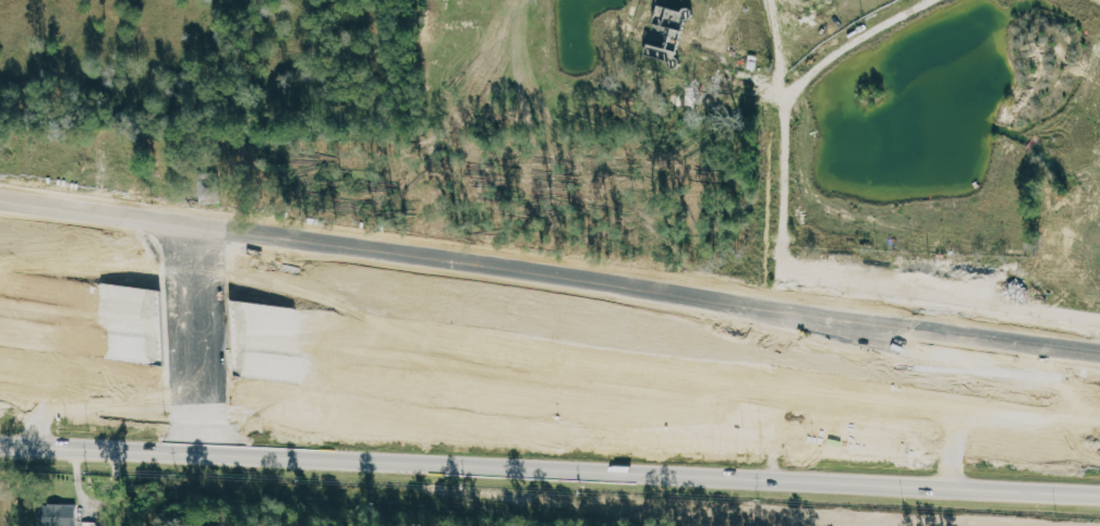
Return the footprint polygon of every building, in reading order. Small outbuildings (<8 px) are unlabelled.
[(652,42),(681,50),(692,12),(663,4),(652,42)] [(685,102),(705,104),(706,86),(686,84),(685,102)] [(57,328),(57,323),(46,324),(46,338),(86,337),(86,327),(57,328)] [(91,522),(78,521),(79,504),(42,503),(41,525),(91,525),(91,522)]
